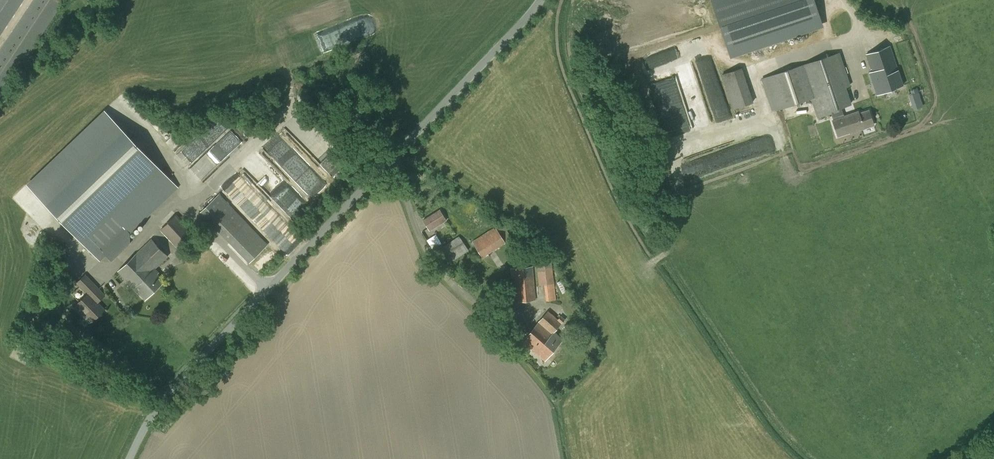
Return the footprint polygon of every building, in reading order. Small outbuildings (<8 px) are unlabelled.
[(24,0),(0,0),(0,36),(24,0)] [(813,0),(711,0),(730,56),(822,25),(813,0)] [(890,46),(866,54),(872,72),(869,72),(877,95),(903,85),(899,72),(908,69),(904,59),(895,62),(890,46)] [(833,120),(832,120),(838,136),(850,132),(850,133),(874,125),(869,110),(859,113),(858,111),(844,116),(841,108),(852,104),(846,87),(850,86),(839,52),(761,79),(772,112),(811,99),(817,118),(831,113),(833,120)] [(753,102),(742,67),(721,74),(733,109),(753,102)] [(917,88),(920,96),(926,94),(923,86),(917,88)] [(100,261),(106,256),(112,261),(130,243),(130,233),(178,187),(147,154),(141,148),(105,111),(105,110),(104,110),(27,184),(63,223),(100,261)] [(220,115),(178,152),(192,168),(194,166),(205,178),(245,142),(220,115)] [(308,192),(321,179),(280,136),(267,149),(308,192)] [(201,211),(229,240),(246,223),(218,194),(201,211)] [(447,220),(440,209),(422,220),(429,231),(447,220)] [(160,230),(180,251),(197,235),(176,214),(160,230)] [(472,241),(483,257),(506,242),(495,226),(472,241)] [(435,251),(445,266),(469,250),(459,236),(435,251)] [(168,256),(151,239),(136,253),(118,271),(134,288),(145,300),(165,281),(154,270),(168,256)] [(544,285),(546,301),(556,300),(550,245),(534,248),(539,285),(544,285)] [(510,268),(513,302),(536,300),(533,266),(510,268)] [(76,305),(93,321),(105,309),(98,302),(106,295),(85,274),(76,283),(87,294),(76,305)] [(548,311),(522,340),(545,360),(563,339),(554,331),(565,319),(561,315),(558,319),(548,311)]
